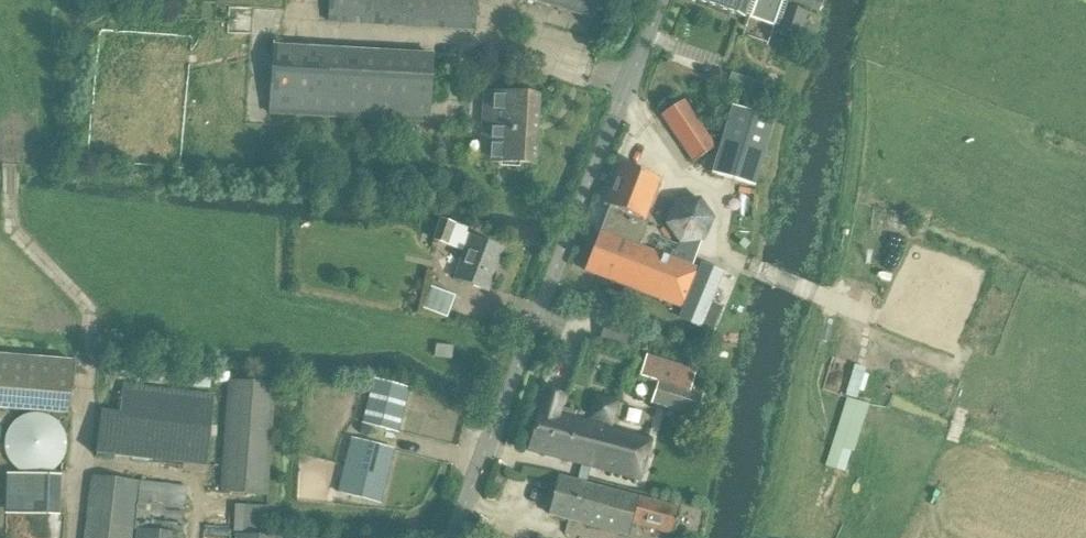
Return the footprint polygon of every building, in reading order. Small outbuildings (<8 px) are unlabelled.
[(474,0),(328,0),(327,21),(472,28),(474,0)] [(596,0),(532,0),(590,18),(596,0)] [(696,2),(743,18),(744,15),(777,26),(776,29),(797,37),(805,15),(784,7),(785,3),(777,0),(697,0),(696,2)] [(784,7),(805,15),(807,15),(812,0),(786,0),(785,3),(784,7)] [(426,122),(430,54),(271,46),(267,114),(426,122)] [(730,73),(724,89),(747,97),(753,81),(730,73)] [(530,165),(534,95),(487,93),(483,162),(530,165)] [(692,162),(715,147),(683,100),(660,115),(692,162)] [(754,187),(775,120),(733,106),(711,173),(754,187)] [(582,271),(679,307),(696,268),(638,246),(645,226),(641,224),(659,179),(619,162),(603,206),(607,208),(582,271)] [(439,221),(432,242),(435,243),(447,248),(455,226),(439,221)] [(455,226),(447,248),(461,253),(451,279),(485,292),(501,250),(467,237),(468,234),(465,234),(466,230),(465,230),(455,226)] [(702,266),(680,319),(711,331),(719,312),(707,307),(720,273),(702,266)] [(450,359),(450,346),(433,345),(432,358),(450,359)] [(695,417),(701,396),(688,393),(694,372),(645,356),(639,377),(656,383),(649,404),(695,417)] [(72,362),(0,357),(0,411),(68,416),(72,362)] [(265,496),(273,386),(229,383),(221,493),(265,496)] [(100,410),(94,454),(204,469),(210,425),(214,396),(123,384),(119,413),(100,410)] [(394,433),(403,397),(369,389),(360,425),(394,433)] [(639,481),(650,441),(571,421),(556,417),(559,410),(563,397),(545,392),(526,452),(580,466),(576,482),(557,477),(547,516),(626,537),(630,524),(665,534),(672,507),(637,497),(636,498),(586,485),(590,469),(639,481)] [(593,398),(587,422),(610,428),(616,404),(593,398)] [(853,454),(867,407),(845,400),(825,468),(843,474),(850,453),(853,454)] [(559,410),(556,417),(571,421),(574,413),(559,410)] [(377,504),(390,452),(350,441),(336,494),(377,504)] [(85,537),(130,537),(137,483),(93,477),(85,537)] [(138,484),(133,530),(182,536),(187,489),(138,484)] [(233,507),(233,534),(267,534),(267,507),(233,507)]
